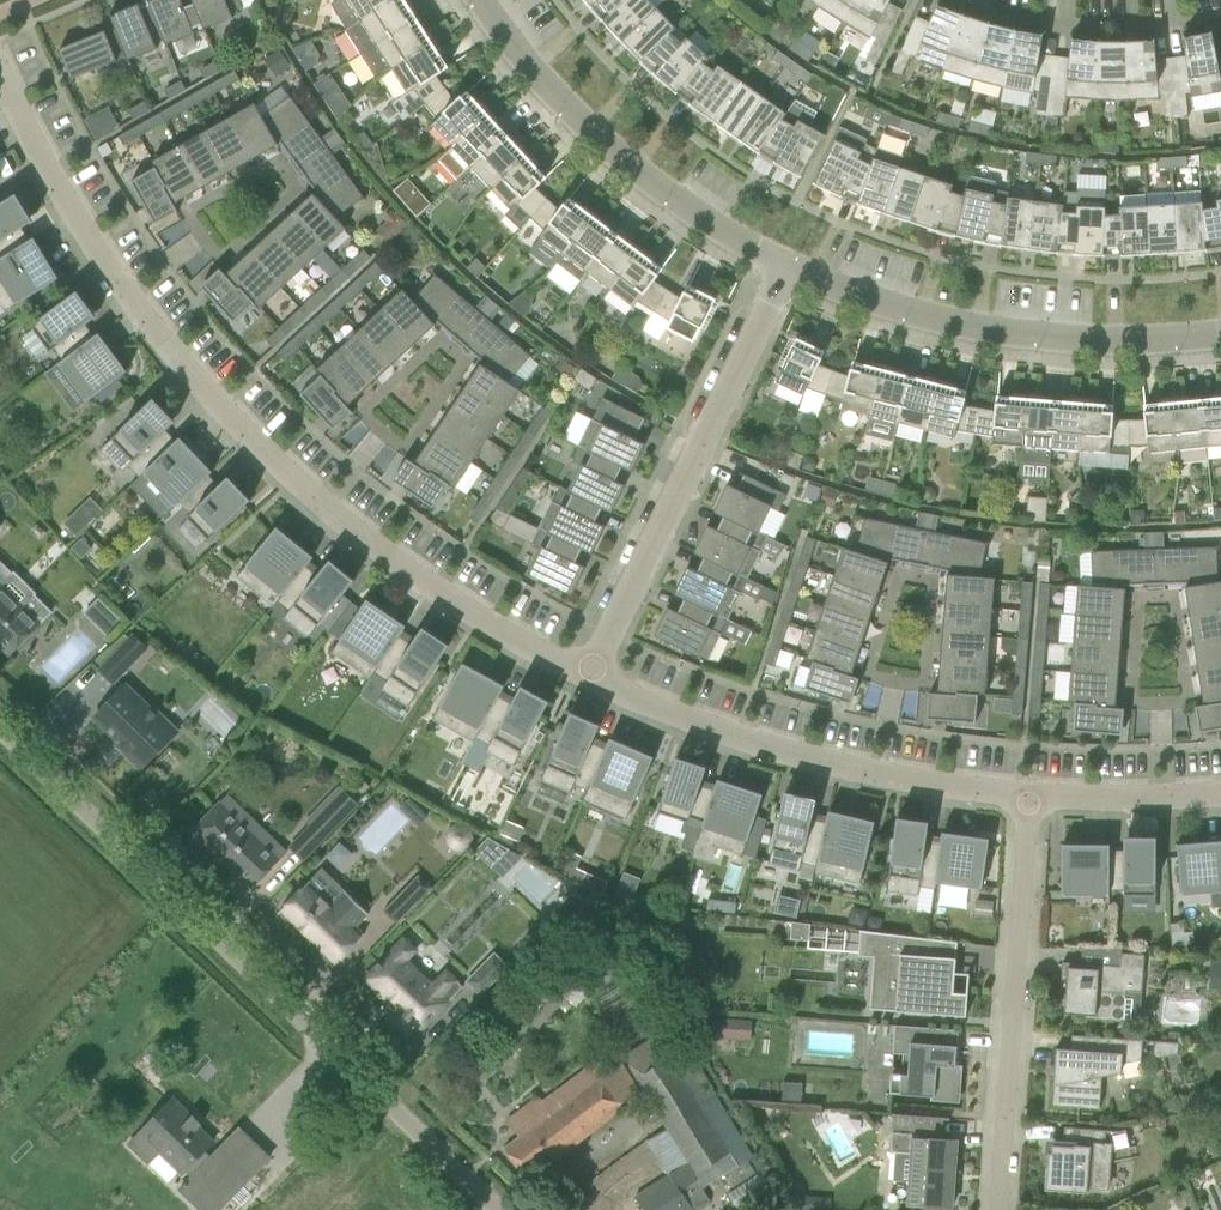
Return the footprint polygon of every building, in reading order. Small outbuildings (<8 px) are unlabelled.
[(148,0),(147,0),(151,8),(141,12),(138,4),(114,14),(115,15),(112,17),(110,14),(109,14),(116,32),(117,32),(126,55),(130,66),(131,65),(129,60),(135,58),(135,59),(156,50),(154,45),(164,41),(168,50),(169,50),(148,0)] [(193,0),(153,0),(150,1),(149,0),(148,0),(169,50),(167,45),(173,43),(194,35),(192,29),(202,25),(206,35),(207,34),(193,0)] [(207,34),(205,29),(211,27),(211,28),(233,19),(230,14),(240,10),(240,11),(242,10),(238,0),(193,0),(207,34)] [(360,20),(344,30),(360,55),(416,19),(404,0),(392,0),(360,20)] [(360,20),(392,0),(347,0),(360,20)] [(594,5),(598,2),(608,15),(609,16),(625,0),(590,0),(594,5)] [(602,22),(615,35),(618,32),(625,39),(656,9),(648,0),(625,0),(609,16),(608,15),(602,22)] [(817,6),(815,8),(816,8),(822,0),(809,0),(817,6)] [(816,8),(817,8),(818,6),(842,22),(841,24),(842,25),(857,0),(822,0),(816,8)] [(842,25),(844,23),(869,37),(868,40),(869,40),(871,36),(876,38),(865,60),(875,65),(899,17),(901,13),(900,13),(899,14),(886,8),(890,0),(857,0),(842,25)] [(902,47),(890,72),(901,77),(911,55),(911,54),(915,56),(915,57),(913,61),(915,62),(916,59),(943,70),(942,72),(943,72),(963,14),(961,19),(955,16),(956,15),(937,7),(938,5),(937,4),(928,27),(915,21),(915,20),(914,20),(902,47)] [(656,9),(625,39),(631,45),(628,49),(641,62),(647,56),(670,34),(676,29),(656,9)] [(963,14),(943,72),(944,73),(944,70),(972,79),(971,82),(972,82),(989,23),(988,22),(987,27),(981,25),(982,23),(963,17),(964,15),(963,14)] [(432,43),(416,19),(360,55),(376,79),(391,69),(432,43)] [(780,44),(787,35),(767,21),(761,29),(780,44)] [(989,23),(972,82),(973,82),(973,79),(1001,87),(1001,89),(1002,89),(1015,29),(1014,29),(1013,34),(1008,32),(1008,30),(989,26),(990,23),(989,23)] [(1015,29),(1002,89),(1002,90),(1003,87),(1032,93),(1031,95),(1033,95),(1033,91),(1038,91),(1035,115),(1046,117),(1049,90),(1054,60),(1053,60),(1053,61),(1039,59),(1039,55),(1043,35),(1041,34),(1040,39),(1035,38),(1035,36),(1015,32),(1016,29),(1015,29)] [(105,31),(59,50),(71,80),(96,70),(117,61),(116,59),(126,55),(117,32),(116,32),(106,36),(105,31)] [(1171,62),(1174,92),(1177,119),(1188,117),(1185,93),(1190,93),(1191,98),(1192,98),(1194,112),(1220,108),(1220,82),(1219,73),(1211,32),(1210,32),(1211,37),(1205,38),(1205,36),(1184,39),(1184,37),(1182,37),(1185,57),(1186,61),(1171,63),(1171,62)] [(670,34),(647,56),(660,67),(657,71),(664,78),(661,81),(675,94),(682,87),(681,86),(701,63),(702,63),(707,57),(685,38),(681,43),(670,34)] [(281,45),(279,42),(276,36),(259,45),(264,55),(281,45)] [(1049,90),(1046,117),(1057,118),(1060,94),(1065,95),(1065,100),(1066,100),(1066,97),(1096,100),(1096,102),(1099,41),(1098,41),(1098,43),(1078,42),(1078,44),(1072,43),(1072,39),(1071,38),(1069,58),(1068,63),(1054,62),(1054,60),(1049,90)] [(807,63),(814,54),(794,40),(787,50),(807,63)] [(1127,41),(1126,41),(1127,103),(1128,103),(1128,100),(1157,99),(1157,101),(1158,101),(1158,97),(1163,96),(1165,120),(1177,119),(1174,92),(1171,62),(1170,62),(1170,63),(1156,65),(1155,60),(1154,40),(1152,40),(1153,43),(1133,44),(1133,45),(1127,46),(1127,41)] [(1099,41),(1096,102),(1097,102),(1097,100),(1126,100),(1126,103),(1127,103),(1126,41),(1125,41),(1125,44),(1106,44),(1106,45),(1100,45),(1100,41),(1099,41)] [(432,43),(391,69),(407,94),(413,90),(425,105),(445,89),(436,77),(442,73),(442,72),(448,68),(432,43)] [(317,65),(304,44),(292,49),(306,72),(317,65)] [(784,68),(790,60),(777,51),(771,60),(784,68)] [(802,69),(790,60),(784,68),(796,77),(802,69)] [(205,80),(222,70),(216,61),(199,70),(205,80)] [(714,72),(702,63),(701,63),(681,86),(682,87),(695,98),(692,102),(701,108),(698,112),(713,122),(740,82),(717,66),(714,72)] [(234,71),(219,80),(224,89),(240,81),(234,71)] [(313,85),(322,98),(338,88),(329,74),(313,85)] [(169,100),(186,90),(181,81),(164,91),(169,100)] [(740,82),(713,122),(727,132),(730,128),(738,134),(763,98),(740,82)] [(214,95),(209,85),(194,94),(199,103),(214,95)] [(455,102),(445,89),(425,105),(436,120),(431,125),(451,147),(487,114),(467,93),(461,97),(461,96),(455,102)] [(301,166),(340,137),(334,129),(333,129),(333,130),(321,139),(288,94),(287,95),(289,98),(262,118),(276,144),(279,142),(293,161),(294,160),(293,159),(295,158),(301,166)] [(763,98),(738,134),(745,139),(743,143),(758,154),(763,146),(785,114),(763,98)] [(189,109),(184,100),(169,108),(174,117),(189,109)] [(133,120),(150,111),(145,101),(128,111),(133,120)] [(785,114),(763,146),(779,155),(776,159),(785,164),(783,169),(800,178),(823,135),(809,128),(817,112),(796,101),(786,114),(785,114)] [(254,104),(228,119),(251,161),(277,146),(276,144),(262,118),(254,104)] [(961,119),(938,112),(935,123),(958,130),(961,119)] [(164,123),(159,114),(144,122),(149,132),(164,123)] [(487,114),(451,147),(438,160),(457,181),(471,168),(506,135),(487,114)] [(251,161),(228,119),(203,133),(226,175),(251,161)] [(911,134),(915,124),(901,119),(897,129),(911,134)] [(993,128),(969,121),(967,132),(990,138),(993,128)] [(929,129),(915,124),(911,134),(926,139),(929,129)] [(134,128),(118,137),(123,146),(139,137),(134,128)] [(840,129),(834,141),(814,185),(831,193),(833,188),(842,193),(844,188),(860,196),(857,205),(858,205),(874,159),(873,159),(876,150),(865,144),(866,141),(840,129)] [(203,133),(178,147),(201,189),(226,175),(203,133)] [(353,140),(362,153),(372,146),(363,133),(353,140)] [(506,135),(471,168),(490,189),(526,156),(506,135)] [(340,137),(301,166),(307,174),(305,175),(304,174),(303,175),(317,194),(314,196),(334,218),(362,198),(364,201),(365,200),(333,155),(345,146),(345,147),(346,146),(340,137)] [(1118,153),(1119,142),(1095,141),(1094,152),(1118,153)] [(178,147),(153,161),(176,203),(201,189),(178,147)] [(364,155),(373,166),(382,158),(374,147),(364,155)] [(1040,165),(1041,155),(1026,153),(1025,163),(1040,165)] [(1041,155),(1040,165),(1055,167),(1056,157),(1041,155)] [(546,178),(526,156),(490,189),(510,210),(505,216),(520,230),(530,219),(547,200),(535,189),(541,184),(541,183),(546,178)] [(1171,158),(1172,169),(1187,168),(1186,157),(1171,158)] [(1172,169),(1171,158),(1156,159),(1157,170),(1172,169)] [(900,168),(874,159),(858,205),(875,211),(877,206),(885,209),(900,168)] [(176,203),(153,161),(152,162),(156,168),(131,182),(155,225),(178,212),(172,201),(174,200),(176,203)] [(900,168),(885,209),(895,212),(893,217),(910,223),(925,177),(900,168)] [(1077,189),(1106,190),(1107,175),(1078,173),(1077,189)] [(925,177),(910,223),(927,228),(928,224),(938,227),(940,223),(956,228),(955,236),(955,237),(964,197),(950,193),(952,186),(925,177)] [(968,177),(964,197),(955,237),(973,241),(974,236),(984,238),(985,233),(1002,237),(1000,246),(1001,246),(1007,198),(1007,194),(994,191),(996,184),(968,177)] [(1064,193),(1056,254),(1057,245),(1074,245),(1074,250),(1084,251),(1084,256),(1102,256),(1105,208),(1104,208),(1104,192),(1076,191),(1076,193),(1064,193)] [(1061,206),(1035,202),(1029,245),(1038,246),(1038,251),(1056,254),(1064,193),(1063,193),(1061,206)] [(29,215),(16,194),(0,204),(0,260),(29,242),(29,241),(21,229),(33,222),(29,215)] [(313,194),(291,214),(324,250),(345,229),(334,218),(314,196),(313,194)] [(1035,202),(1007,198),(1001,246),(1019,249),(1020,244),(1029,245),(1035,202)] [(547,200),(530,219),(544,232),(540,237),(563,255),(592,217),(569,199),(564,204),(559,210),(547,200)] [(1202,203),(1205,251),(1205,242),(1220,239),(1220,200),(1216,201),(1217,208),(1203,210),(1202,203)] [(1205,251),(1202,203),(1174,205),(1177,248),(1186,248),(1187,253),(1205,251)] [(1174,205),(1147,206),(1150,255),(1168,254),(1167,249),(1177,248),(1174,205)] [(1105,208),(1102,256),(1103,256),(1103,248),(1121,247),(1121,252),(1132,251),(1132,256),(1150,255),(1147,206),(1119,208),(1119,215),(1105,216),(1105,208)] [(291,214),(270,234),(302,269),(324,250),(291,214)] [(592,217),(563,255),(557,264),(580,281),(586,272),(615,234),(592,217)] [(270,234),(249,254),(281,289),(302,269),(270,234)] [(615,234),(586,272),(609,290),(638,251),(615,234)] [(29,242),(0,260),(0,304),(5,312),(58,279),(59,281),(60,281),(47,260),(49,258),(48,257),(46,258),(34,238),(29,241),(29,242)] [(358,270),(371,258),(363,250),(351,262),(358,270)] [(638,251),(609,290),(633,308),(637,302),(653,312),(667,290),(653,282),(658,275),(657,275),(662,269),(638,251)] [(281,289),(249,254),(228,273),(260,308),(281,289)] [(382,271),(375,263),(363,275),(370,283),(382,271)] [(260,308),(228,273),(227,274),(230,276),(228,278),(220,269),(200,287),(234,323),(255,304),(259,309),(260,308)] [(337,289),(349,278),(342,270),(330,282),(337,289)] [(435,277),(413,303),(433,324),(435,322),(453,337),(454,336),(453,335),(454,333),(462,339),(493,302),(485,296),(484,297),(485,297),(475,309),(433,273),(432,274),(435,277)] [(361,290),(354,283),(341,295),(349,302),(361,290)] [(680,299),(667,290),(653,312),(669,322),(666,329),(693,343),(701,328),(702,328),(713,306),(712,306),(715,300),(688,286),(685,292),(684,292),(680,299)] [(316,309),(328,297),(321,289),(308,301),(316,309)] [(402,291),(380,311),(412,346),(435,326),(433,324),(413,303),(402,291)] [(96,317),(91,311),(77,292),(30,327),(49,352),(53,349),(62,361),(63,362),(94,338),(94,337),(85,325),(96,317)] [(524,293),(507,304),(523,317),(529,310),(531,300),(524,293)] [(340,310),(333,302),(320,314),(327,322),(340,310)] [(493,302),(462,339),(469,346),(468,348),(467,347),(466,348),(484,363),(482,366),(506,382),(528,357),(531,359),(532,358),(490,322),(500,310),(501,311),(502,310),(493,302)] [(294,329),(307,317),(300,309),(287,321),(294,329)] [(380,311),(359,331),(391,366),(412,346),(380,311)] [(319,330),(312,322),(299,334),(306,341),(319,330)] [(273,349),(286,336),(279,329),(265,341),(273,349)] [(391,366),(359,331),(338,350),(370,385),(391,366)] [(62,361),(59,363),(87,401),(88,401),(100,391),(117,379),(126,372),(128,374),(113,354),(115,352),(114,351),(113,352),(99,334),(94,338),(63,362),(62,361)] [(825,395),(833,371),(819,366),(822,358),(821,358),(824,352),(796,340),(794,346),(792,345),(782,368),(783,368),(776,383),(804,396),(807,389),(825,395)] [(291,341),(277,354),(284,362),(298,349),(291,341)] [(338,350),(317,369),(349,404),(370,385),(338,350)] [(555,369),(568,378),(574,369),(561,360),(555,369)] [(848,376),(833,371),(825,395),(843,402),(841,409),(870,416),(881,370),(853,362),(851,369),(850,369),(848,376)] [(480,364),(463,389),(503,416),(520,391),(506,382),(482,366),(480,364)] [(632,374),(619,367),(612,380),(625,387),(632,374)] [(349,404),(317,369),(316,370),(321,375),(300,395),(333,431),(353,413),(344,404),(346,402),(349,405),(349,404)] [(597,379),(581,369),(573,380),(589,391),(597,379)] [(881,370),(870,416),(897,423),(909,377),(881,370)] [(937,384),(909,377),(897,423),(925,431),(937,384)] [(937,384),(925,431),(954,438),(956,431),(974,434),(979,409),(963,406),(965,398),(964,398),(966,392),(937,384)] [(463,389),(447,413),(487,440),(503,416),(463,389)] [(994,412),(979,409),(974,434),(993,437),(992,444),(1022,447),(1026,399),(996,397),(996,404),(995,403),(994,412)] [(579,447),(632,472),(645,445),(634,439),(643,420),(648,422),(649,421),(603,398),(591,422),(592,422),(581,445),(580,445),(579,447)] [(1202,400),(1206,448),(1220,446),(1220,398),(1202,400)] [(175,422),(170,416),(153,399),(100,449),(122,472),(128,467),(138,478),(175,442),(165,431),(175,422)] [(1022,447),(1020,462),(1049,464),(1050,449),(1054,401),(1038,400),(1026,399),(1022,447)] [(1202,400),(1173,403),(1177,450),(1206,448),(1202,400)] [(1083,403),(1054,401),(1050,449),(1079,451),(1083,403)] [(1083,403),(1079,451),(1078,466),(1126,469),(1128,446),(1128,421),(1112,421),(1113,413),(1112,413),(1113,406),(1083,403)] [(1144,420),(1128,421),(1128,446),(1147,446),(1148,453),(1177,450),(1173,403),(1144,405),(1144,412),(1143,412),(1144,420)] [(533,422),(541,428),(551,413),(542,407),(533,422)] [(447,413),(431,437),(471,464),(487,440),(447,413)] [(517,446),(525,451),(535,437),(526,431),(517,446)] [(431,437),(415,461),(455,488),(471,464),(431,437)] [(180,438),(175,442),(138,478),(139,478),(145,472),(177,506),(180,504),(208,476),(212,472),(180,438)] [(580,465),(568,491),(612,513),(625,486),(614,481),(620,468),(631,473),(632,472),(579,447),(571,462),(573,463),(573,462),(580,465)] [(790,452),(785,465),(797,470),(803,457),(790,452)] [(510,475),(519,461),(510,455),(501,469),(510,475)] [(805,455),(801,469),(814,473),(816,465),(813,457),(805,455)] [(455,488),(415,461),(415,462),(418,464),(417,466),(407,459),(392,481),(433,508),(449,484),(455,488)] [(523,469),(498,506),(508,511),(532,474),(523,469)] [(727,484),(714,512),(758,532),(771,507),(777,510),(777,511),(778,512),(786,495),(740,473),(739,474),(744,477),(738,490),(727,484)] [(783,474),(779,482),(790,487),(794,479),(783,474)] [(208,476),(180,504),(190,514),(186,518),(208,541),(250,500),(228,477),(218,487),(208,476)] [(879,495),(882,482),(868,478),(865,491),(879,495)] [(493,499),(503,485),(494,479),(485,493),(493,499)] [(895,485),(882,482),(879,495),(892,498),(895,485)] [(612,513),(568,491),(561,487),(562,486),(560,486),(551,504),(552,504),(541,527),(540,527),(592,554),(605,527),(594,522),(601,509),(611,514),(612,513)] [(922,486),(922,501),(935,501),(935,494),(930,487),(922,486)] [(824,488),(819,504),(832,508),(837,493),(824,488)] [(468,518),(477,524),(487,509),(478,503),(468,518)] [(1045,523),(1046,505),(1033,504),(1031,522),(1045,523)] [(508,511),(498,506),(488,522),(502,529),(502,530),(532,545),(533,545),(534,544),(540,547),(527,574),(572,596),(585,568),(574,562),(581,550),(591,555),(592,554),(540,527),(539,529),(506,514),(508,511)] [(990,506),(989,516),(1002,518),(1006,508),(990,506)] [(1065,508),(1064,523),(1079,524),(1081,509),(1065,508)] [(1213,508),(1214,520),(1220,520),(1220,508),(1213,508)] [(76,510),(63,523),(75,536),(89,523),(76,510)] [(1144,510),(1130,510),(1130,525),(1144,524),(1144,510)] [(758,532),(714,512),(713,513),(724,518),(718,531),(707,526),(694,553),(747,577),(767,535),(766,534),(765,536),(758,532)] [(865,520),(858,553),(886,562),(887,559),(910,564),(910,562),(909,562),(909,560),(918,562),(928,514),(918,512),(918,514),(915,529),(861,518),(861,519),(865,520)] [(1172,513),(1171,525),(1184,524),(1184,512),(1172,513)] [(939,516),(928,514),(918,562),(929,564),(928,566),(926,566),(926,567),(949,572),(949,575),(978,578),(985,544),(989,545),(989,544),(935,533),(938,518),(939,518),(939,516)] [(276,528),(237,577),(273,607),(277,602),(276,601),(309,561),(313,557),(295,543),(297,541),(295,540),(294,542),(274,526),(274,527),(276,528)] [(1029,532),(1028,546),(1038,547),(1039,532),(1029,532)] [(1155,581),(1153,533),(1142,533),(1142,535),(1143,535),(1144,550),(1088,552),(1088,553),(1092,553),(1094,587),(1123,589),(1123,586),(1146,585),(1146,584),(1145,584),(1145,582),(1155,581)] [(1187,587),(1216,583),(1215,549),(1219,549),(1219,547),(1164,549),(1163,534),(1164,534),(1164,533),(1153,533),(1155,581),(1165,581),(1165,583),(1163,583),(1163,585),(1187,584),(1187,587)] [(806,537),(800,554),(810,557),(816,541),(806,537)] [(81,539),(70,549),(80,559),(91,549),(81,539)] [(886,562),(858,553),(843,548),(833,576),(879,591),(888,563),(886,562)] [(747,577),(694,553),(694,554),(704,559),(698,572),(687,567),(674,594),(727,618),(747,577)] [(310,562),(309,561),(276,601),(277,602),(288,611),(283,617),(308,638),(354,581),(330,561),(321,571),(310,562)] [(23,607),(1,585),(12,574),(0,562),(0,647),(10,656),(41,624),(40,624),(51,612),(34,595),(23,607)] [(1038,564),(1037,575),(1050,576),(1051,565),(1038,564)] [(797,565),(792,581),(802,584),(807,568),(797,565)] [(994,579),(978,578),(949,575),(947,575),(944,604),(992,608),(994,579)] [(833,576),(824,604),(870,619),(879,591),(833,576)] [(1020,600),(1031,601),(1032,583),(1022,582),(1020,600)] [(1216,583),(1187,587),(1185,588),(1189,617),(1220,612),(1220,582),(1216,583)] [(1050,585),(1039,584),(1038,601),(1048,602),(1050,585)] [(1123,589),(1094,587),(1077,586),(1075,615),(1123,619),(1125,590),(1123,589)] [(775,606),(779,594),(764,587),(758,598),(775,606)] [(788,592),(783,608),(793,612),(798,595),(788,592)] [(727,618),(674,594),(674,595),(685,600),(678,613),(668,608),(654,636),(707,661),(727,618)] [(406,626),(386,613),(388,611),(386,610),(385,612),(364,598),(364,599),(366,600),(331,652),(370,678),(402,630),(403,631),(406,626)] [(121,622),(98,599),(83,614),(107,637),(121,622)] [(824,604),(815,631),(861,646),(870,619),(824,604)] [(944,604),(942,633),(990,637),(992,608),(944,604)] [(1029,629),(1030,612),(1019,611),(1018,628),(1029,629)] [(1189,617),(1194,645),(1220,641),(1220,612),(1189,617)] [(1037,613),(1035,630),(1046,631),(1047,613),(1037,613)] [(1075,615),(1073,644),(1120,648),(1123,619),(1075,615)] [(779,619),(774,636),(784,639),(789,623),(779,619)] [(402,630),(370,678),(371,679),(374,674),(386,682),(382,688),(408,706),(449,646),(422,628),(415,639),(403,631),(402,630)] [(815,631),(806,659),(852,673),(861,646),(815,631)] [(942,633),(939,662),(987,665),(990,637),(942,633)] [(123,635),(95,661),(102,667),(100,670),(113,683),(147,649),(133,635),(128,640),(123,635)] [(1026,658),(1028,641),(1017,640),(1016,657),(1026,658)] [(1035,641),(1033,659),(1044,659),(1045,642),(1035,641)] [(1194,645),(1198,674),(1220,670),(1220,641),(1194,645)] [(1073,644),(1070,673),(1118,676),(1120,648),(1073,644)] [(780,650),(770,647),(764,664),(774,667),(780,650)] [(852,673),(806,659),(813,662),(804,689),(851,704),(858,680),(859,679),(847,675),(848,673),(852,674),(852,673)] [(504,686),(484,675),(485,673),(483,672),(482,674),(460,662),(460,663),(462,664),(432,719),(473,741),(501,691),(502,691),(504,686)] [(987,665),(939,662),(937,690),(985,695),(987,665)] [(1024,687),(1025,669),(1015,668),(1013,686),(1024,687)] [(1032,670),(1031,687),(1041,688),(1043,671),(1032,670)] [(1198,674),(1202,702),(1220,699),(1220,670),(1198,674)] [(1118,676),(1070,673),(1068,701),(1116,705),(1118,676)] [(147,715),(152,710),(125,684),(93,718),(127,751),(124,754),(141,770),(171,738),(147,715)] [(502,691),(501,691),(473,741),(474,742),(477,737),(489,744),(486,751),(514,766),(549,702),(521,686),(514,698),(502,691)] [(985,695),(937,690),(937,691),(941,692),(940,694),(929,693),(926,719),(975,724),(977,695),(985,696),(985,695)] [(1011,715),(1021,716),(1023,698),(1012,697),(1011,715)] [(1030,699),(1028,717),(1039,718),(1040,699),(1030,699)] [(1202,702),(1202,703),(1206,702),(1206,705),(1195,707),(1199,733),(1220,729),(1220,699),(1202,702)] [(1116,705),(1068,701),(1068,702),(1075,703),(1073,732),(1121,736),(1124,709),(1112,708),(1112,706),(1115,706),(1116,705)] [(599,725),(592,722),(570,712),(541,780),(570,792),(573,785),(587,791),(583,801),(608,744),(607,744),(594,738),(599,725)] [(607,744),(608,744),(583,801),(626,820),(653,758),(655,759),(656,758),(633,748),(634,746),(632,746),(631,748),(610,738),(607,744)] [(706,768),(698,765),(676,758),(657,813),(683,822),(680,832),(685,834),(680,848),(693,852),(697,840),(698,840),(716,785),(702,781),(706,768)] [(716,785),(698,840),(743,855),(762,796),(765,796),(765,795),(741,788),(742,785),(740,785),(740,787),(717,780),(716,785)] [(310,827),(323,839),(357,804),(340,787),(326,802),(330,806),(310,827)] [(816,800),(808,798),(785,793),(768,864),(799,871),(801,864),(815,868),(814,873),(815,873),(828,817),(827,817),(813,813),(816,800)] [(253,888),(287,852),(268,833),(260,841),(241,822),(248,815),(227,794),(193,830),(253,888)] [(356,838),(373,854),(409,816),(392,800),(356,838)] [(828,817),(815,873),(860,884),(874,823),(877,824),(877,823),(853,817),(853,815),(852,814),(851,817),(828,811),(827,817),(828,817)] [(928,823),(920,822),(897,818),(886,891),(918,895),(919,887),(933,889),(935,881),(936,881),(942,838),(941,838),(926,836),(928,823)] [(941,838),(942,838),(936,881),(982,888),(988,840),(991,841),(991,840),(966,836),(967,834),(965,834),(965,836),(941,833),(941,838)] [(1109,851),(1108,851),(1108,894),(1109,894),(1109,890),(1123,890),(1123,896),(1155,896),(1156,837),(1124,837),(1124,851),(1109,851)] [(509,850),(487,838),(474,852),(491,869),(509,850)] [(1201,843),(1200,841),(1199,841),(1199,843),(1174,845),(1174,846),(1177,846),(1181,893),(1210,891),(1211,908),(1220,907),(1220,841),(1201,843)] [(1109,845),(1086,845),(1086,843),(1084,843),(1084,845),(1059,844),(1059,846),(1062,846),(1061,893),(1108,894),(1108,851),(1109,851),(1109,845)] [(309,881),(279,913),(333,966),(364,935),(356,927),(369,914),(346,892),(344,893),(321,871),(310,883),(309,881)] [(623,873),(612,901),(622,904),(632,899),(640,879),(623,873)] [(418,875),(384,911),(397,924),(432,889),(418,875)] [(798,916),(800,901),(778,898),(776,913),(798,916)] [(977,898),(975,918),(994,920),(995,899),(977,898)] [(707,900),(706,911),(735,914),(736,903),(707,900)] [(809,941),(810,925),(792,922),(790,940),(809,941)] [(1182,923),(1169,924),(1171,946),(1194,945),(1192,932),(1183,932),(1182,923)] [(953,993),(957,942),(859,931),(859,932),(862,932),(861,954),(876,955),(872,1008),(869,1008),(869,1010),(966,1017),(967,994),(953,993)] [(371,988),(371,987),(396,1011),(388,1019),(405,1036),(415,1026),(420,1031),(463,987),(447,972),(432,986),(406,960),(416,950),(404,939),(387,956),(389,958),(382,965),(379,963),(365,977),(372,984),(369,986),(371,988)] [(588,950),(567,971),(560,965),(490,1039),(442,1077),(463,1103),(476,1093),(471,1088),(503,1063),(578,983),(577,981),(599,961),(588,950)] [(1062,963),(1060,993),(1061,993),(1062,989),(1066,989),(1064,1013),(1086,1015),(1086,1019),(1123,1022),(1125,996),(1116,996),(1117,990),(1141,992),(1144,955),(1120,953),(1119,967),(1062,963)] [(482,996),(509,968),(495,955),(468,983),(482,996)] [(1210,962),(1208,990),(1220,991),(1220,963),(1210,962)] [(712,1018),(711,1038),(735,1040),(736,1019),(712,1018)] [(962,1066),(955,1066),(957,1046),(941,1045),(942,1031),(958,1032),(958,1030),(894,1026),(892,1053),(907,1055),(905,1075),(891,1074),(889,1093),(931,1097),(931,1101),(959,1103),(962,1066)] [(1169,1032),(1168,1042),(1179,1042),(1180,1033),(1169,1032)] [(1141,1061),(1142,1041),(1071,1035),(1070,1050),(1056,1049),(1054,1071),(1058,1071),(1057,1078),(1054,1078),(1051,1106),(1099,1110),(1102,1077),(1121,1073),(1122,1065),(1141,1061)] [(647,1045),(626,1057),(667,1127),(717,1097),(693,1055),(685,1060),(674,1066),(662,1046),(658,1038),(647,1045)] [(1178,1043),(1154,1041),(1153,1059),(1178,1054),(1178,1043)] [(612,1055),(594,1068),(592,1065),(543,1102),(539,1096),(526,1107),(507,1121),(519,1138),(504,1149),(528,1181),(622,1108),(619,1104),(640,1091),(621,1061),(618,1063),(612,1055)] [(783,1082),(782,1102),(801,1103),(802,1084),(783,1082)] [(717,1097),(667,1127),(668,1128),(688,1162),(695,1174),(729,1154),(737,1166),(753,1157),(717,1097)] [(128,1145),(148,1163),(159,1152),(182,1174),(185,1171),(190,1176),(195,1181),(184,1193),(201,1209),(219,1209),(233,1196),(234,1197),(242,1204),(249,1197),(241,1189),(240,1188),(249,1179),(248,1178),(247,1179),(222,1154),(214,1161),(210,1156),(204,1151),(213,1142),(199,1128),(202,1125),(201,1123),(198,1126),(191,1119),(194,1116),(192,1115),(190,1116),(173,1099),(128,1145)] [(896,1181),(908,1182),(906,1206),(951,1209),(956,1141),(941,1140),(943,1120),(949,1120),(949,1119),(892,1114),(889,1153),(894,1153),(892,1182),(896,1182),(896,1181)] [(668,1128),(647,1142),(669,1175),(688,1162),(668,1128)] [(1051,1154),(1048,1153),(1045,1190),(1087,1193),(1087,1189),(1096,1190),(1096,1188),(1107,1189),(1109,1163),(1131,1159),(1126,1130),(1117,1132),(1064,1128),(1063,1146),(1052,1145),(1051,1154)] [(635,1197),(644,1209),(696,1209),(710,1201),(701,1188),(693,1176),(695,1174),(688,1162),(669,1175),(635,1197)] [(738,1209),(770,1188),(760,1173),(728,1194),(738,1209)] [(798,1209),(830,1209),(831,1198),(799,1195),(798,1209)]
